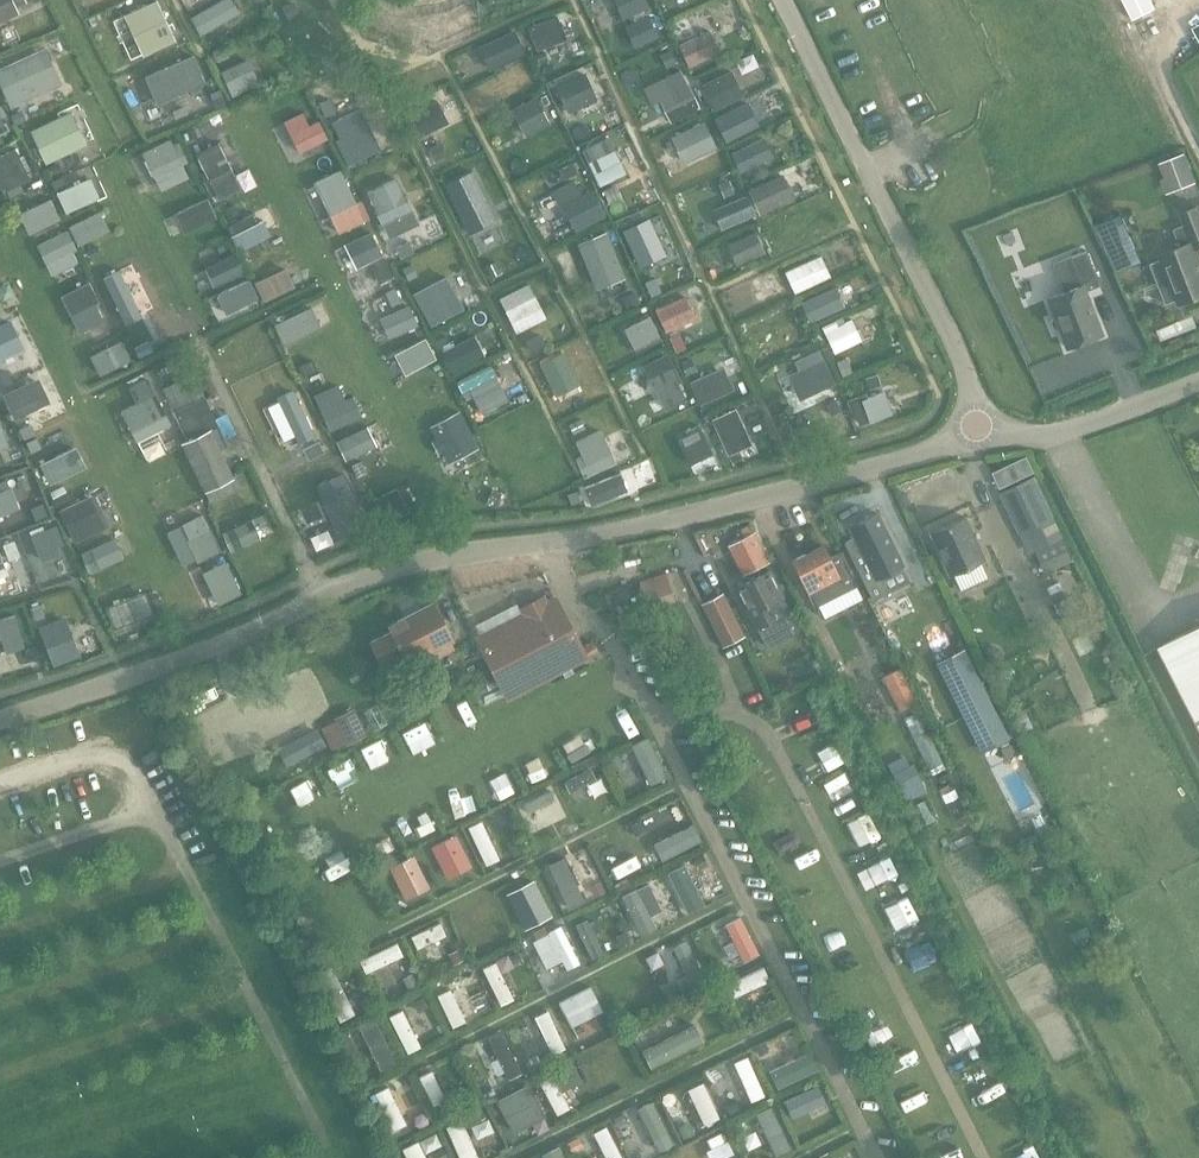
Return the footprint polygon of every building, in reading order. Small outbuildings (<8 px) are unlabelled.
[(14,6),(21,3),(19,0),(0,0),(0,21),(17,13),(14,6)] [(193,8),(209,0),(188,0),(193,8)] [(201,34),(238,13),(232,0),(223,0),(192,18),(201,34)] [(623,19),(649,7),(645,0),(614,0),(623,19)] [(676,32),(704,20),(695,0),(679,0),(665,6),(676,32)] [(1134,19),(1156,8),(1152,0),(1125,0),(1134,19)] [(125,16),(144,57),(176,42),(157,1),(125,16)] [(290,3),(282,6),(289,19),(296,15),(290,3)] [(634,46),(665,32),(656,14),(627,27),(634,46)] [(536,50),(565,38),(556,17),(528,28),(536,50)] [(514,32),(480,48),(490,68),(523,52),(514,32)] [(689,66),(719,51),(710,32),(680,47),(689,66)] [(45,48),(0,68),(0,84),(11,108),(62,85),(45,48)] [(224,48),(215,53),(219,61),(228,57),(224,48)] [(670,51),(661,55),(668,68),(676,64),(670,51)] [(545,52),(536,55),(540,64),(549,61),(545,52)] [(195,88),(183,60),(145,77),(157,105),(195,88)] [(223,70),(234,95),(258,84),(247,60),(223,70)] [(588,70),(557,82),(569,111),(599,98),(588,70)] [(715,109),(743,95),(731,71),(703,85),(715,109)] [(348,86),(317,102),(329,127),(361,111),(348,86)] [(670,123),(699,109),(689,86),(660,100),(670,123)] [(220,91),(210,95),(216,108),(225,104),(220,91)] [(302,94),(276,108),(285,125),(311,112),(302,94)] [(535,98),(514,110),(526,134),(548,122),(535,98)] [(437,101),(408,116),(418,137),(447,123),(437,101)] [(726,141),(757,125),(746,103),(715,119),(726,141)] [(22,111),(12,116),(16,124),(26,119),(22,111)] [(71,112),(31,131),(47,165),(87,145),(71,112)] [(583,152),(609,140),(598,117),(572,129),(583,152)] [(318,122),(289,136),(297,153),(326,138),(318,122)] [(685,162),(715,147),(703,123),(673,137),(685,162)] [(348,165),(379,150),(367,124),(336,139),(348,165)] [(200,127),(188,132),(191,140),(204,135),(200,127)] [(153,177),(187,161),(179,143),(173,131),(166,134),(168,139),(142,152),(153,177)] [(741,171),(771,156),(763,139),(733,153),(741,171)] [(440,144),(430,149),(437,162),(447,157),(440,144)] [(314,178),(340,165),(331,147),(304,160),(314,178)] [(5,192),(30,179),(15,148),(0,156),(0,181),(5,192)] [(600,185),(626,172),(615,151),(589,163),(600,185)] [(1167,194),(1195,183),(1184,154),(1160,163),(1166,177),(1161,179),(1167,194)] [(705,191),(733,178),(725,160),(697,173),(705,191)] [(213,188),(219,199),(240,188),(227,161),(201,173),(209,189),(213,188)] [(59,162),(50,166),(54,175),(63,171),(59,162)] [(572,163),(560,169),(566,179),(578,173),(572,163)] [(204,189),(195,172),(164,187),(173,204),(204,189)] [(327,204),(353,191),(345,174),(319,187),(327,204)] [(782,175),(750,190),(760,212),(792,197),(782,175)] [(63,178),(52,182),(56,190),(66,185),(63,178)] [(382,224),(411,210),(396,178),(371,190),(378,203),(373,206),(382,224)] [(84,181),(68,188),(55,194),(64,213),(93,200),(84,181)] [(729,181),(720,185),(726,199),(735,195),(729,181)] [(616,186),(605,191),(611,203),(622,198),(616,186)] [(482,190),(451,205),(460,224),(491,209),(482,190)] [(590,191),(564,204),(576,229),(603,215),(590,191)] [(721,228),(754,213),(747,196),(714,211),(721,228)] [(216,217),(207,199),(179,212),(188,231),(216,217)] [(59,219),(50,200),(23,212),(32,232),(59,219)] [(340,232),(369,219),(360,201),(332,214),(340,232)] [(234,205),(225,210),(230,219),(239,214),(234,205)] [(1179,298),(1180,302),(1198,295),(1198,250),(1197,246),(1198,245),(1198,205),(1182,211),(1187,223),(1175,227),(1182,245),(1161,253),(1163,257),(1152,262),(1168,302),(1179,298)] [(108,231),(99,212),(71,225),(80,244),(108,231)] [(1120,213),(1095,225),(1117,272),(1143,260),(1120,213)] [(230,227),(238,243),(263,231),(253,214),(230,227)] [(496,219),(464,235),(473,252),(504,237),(496,219)] [(74,245),(65,227),(36,241),(47,259),(74,245)] [(736,265),(764,252),(755,232),(727,244),(736,265)] [(357,267),(382,255),(371,233),(346,245),(357,267)] [(614,236),(587,249),(599,273),(626,259),(614,236)] [(225,239),(217,244),(222,253),(230,248),(225,239)] [(270,240),(244,253),(253,272),(279,259),(270,240)] [(409,242),(397,248),(402,259),(414,252),(409,242)] [(96,246),(88,251),(92,259),(101,255),(96,246)] [(1065,291),(1050,298),(1057,315),(1053,318),(1052,322),(1054,326),(1058,329),(1062,329),(1069,346),(1102,333),(1086,290),(1101,284),(1087,249),(1070,256),(1053,262),(1065,291)] [(78,254),(51,268),(60,286),(87,271),(78,254)] [(245,271),(236,254),(206,269),(214,286),(245,271)] [(794,291),(830,274),(821,257),(786,273),(794,291)] [(134,279),(125,260),(95,273),(104,293),(134,279)] [(495,262),(487,267),(492,277),(501,273),(495,262)] [(412,265),(403,269),(409,281),(417,277),(412,265)] [(281,269),(259,281),(268,299),(291,288),(281,269)] [(781,273),(754,287),(760,303),(789,290),(781,273)] [(428,318),(458,302),(445,276),(414,292),(428,318)] [(655,279),(646,283),(653,297),(662,293),(655,279)] [(257,298),(248,280),(218,295),(227,312),(257,298)] [(73,314),(98,301),(89,283),(63,296),(73,314)] [(510,321),(539,305),(529,284),(499,299),(510,321)] [(809,320),(843,305),(835,287),(801,302),(809,320)] [(395,289),(386,293),(392,308),(402,303),(395,289)] [(635,293),(623,298),(627,307),(638,302),(635,293)] [(667,330),(695,317),(685,297),(658,309),(667,330)] [(150,319),(142,301),(114,311),(123,331),(150,319)] [(794,304),(767,316),(775,333),(802,321),(794,304)] [(390,337),(417,325),(409,306),(382,319),(390,337)] [(310,308),(277,325),(286,343),(319,326),(310,308)] [(115,327),(106,309),(81,321),(89,341),(115,327)] [(661,341),(648,316),(626,328),(638,352),(661,341)] [(861,341),(850,319),(845,322),(843,316),(822,326),(835,353),(861,341)] [(7,321),(0,325),(0,344),(14,337),(7,321)] [(445,333),(435,338),(439,346),(449,341),(445,333)] [(679,335),(670,339),(677,354),(686,350),(679,335)] [(540,336),(528,342),(532,351),(545,344),(540,336)] [(452,370),(484,354),(475,337),(443,353),(452,370)] [(407,372),(435,358),(425,339),(398,353),(407,372)] [(95,354),(103,372),(130,359),(121,341),(95,354)] [(555,350),(532,362),(545,389),(555,384),(553,379),(566,373),(555,350)] [(679,379),(667,354),(644,366),(657,390),(679,379)] [(691,359),(681,363),(687,375),(696,371),(691,359)] [(803,397),(834,383),(823,359),(792,373),(803,397)] [(313,361),(300,367),(304,376),(317,370),(313,361)] [(466,398),(498,383),(490,365),(458,381),(466,398)] [(312,400),(345,384),(338,369),(305,385),(312,400)] [(700,403),(725,392),(716,371),(691,382),(700,403)] [(0,375),(0,385),(10,380),(6,372),(0,375)] [(112,393),(121,409),(154,391),(145,375),(112,393)] [(169,412),(209,501),(246,484),(240,471),(233,474),(222,449),(229,445),(199,380),(195,382),(192,375),(163,387),(175,410),(169,412)] [(877,375),(866,379),(869,389),(880,385),(877,375)] [(5,394),(15,416),(46,402),(36,380),(5,394)] [(551,396),(545,398),(554,417),(582,404),(574,386),(561,391),(559,387),(549,392),(551,396)] [(674,427),(696,416),(685,392),(663,403),(674,427)] [(861,422),(889,412),(882,392),(865,398),(864,394),(848,400),(852,410),(856,408),(861,422)] [(331,430),(362,416),(353,397),(322,411),(331,430)] [(837,403),(829,406),(833,415),(841,411),(837,403)] [(170,424),(160,408),(128,422),(138,441),(170,424)] [(441,438),(471,424),(463,408),(433,422),(441,438)] [(714,419),(729,452),(749,443),(734,410),(714,419)] [(381,443),(393,437),(386,420),(373,426),(381,443)] [(581,420),(569,425),(574,434),(585,428),(581,420)] [(30,425),(21,429),(25,438),(34,434),(30,425)] [(688,436),(679,440),(691,462),(712,453),(700,425),(686,431),(688,436)] [(346,459),(375,445),(367,428),(337,442),(346,459)] [(458,471),(486,457),(476,438),(448,452),(458,471)] [(37,439),(28,443),(32,452),(41,448),(37,439)] [(318,443),(305,450),(310,461),(323,454),(318,443)] [(616,461),(607,444),(577,458),(585,475),(616,461)] [(50,483),(83,467),(73,448),(41,464),(50,483)] [(620,472),(584,487),(592,505),(627,490),(620,472)] [(28,474),(14,479),(18,489),(31,484),(28,474)] [(1044,572),(1070,559),(1031,479),(1000,495),(1028,552),(1033,549),(1044,572)] [(387,522),(408,511),(397,488),(375,498),(387,522)] [(493,490),(487,503),(495,507),(501,495),(493,490)] [(66,492),(53,498),(56,506),(69,500),(66,492)] [(338,540),(369,527),(351,492),(323,504),(338,540)] [(577,492),(568,496),(572,506),(581,502),(577,492)] [(208,513),(200,495),(174,507),(182,526),(208,513)] [(74,541),(107,526),(100,509),(66,524),(74,541)] [(855,538),(845,543),(874,600),(875,600),(888,593),(880,576),(903,564),(878,513),(850,527),(855,538)] [(966,516),(932,532),(952,575),(956,573),(964,590),(991,578),(983,561),(986,559),(966,516)] [(231,550),(260,538),(252,519),(223,532),(231,550)] [(57,545),(62,544),(55,526),(32,536),(41,559),(60,551),(57,545)] [(199,560),(220,549),(209,528),(188,539),(199,560)] [(767,561),(756,532),(729,542),(740,572),(752,567),(767,561)] [(92,572),(122,558),(113,538),(83,552),(92,572)] [(14,541),(4,546),(10,560),(20,555),(14,541)] [(813,595),(818,605),(857,586),(840,553),(830,558),(823,545),(793,560),(811,596),(813,595)] [(243,578),(272,565),(264,549),(236,563),(243,578)] [(219,602),(240,592),(226,563),(205,573),(219,602)] [(758,625),(759,624),(769,644),(799,629),(789,609),(792,608),(772,570),(739,588),(758,625)] [(665,574),(639,582),(647,609),(674,601),(665,574)] [(115,628),(151,614),(143,593),(107,607),(115,628)] [(722,647),(745,636),(723,593),(700,604),(722,647)] [(480,638),(510,695),(586,656),(556,598),(480,638)] [(455,641),(436,601),(387,625),(391,631),(370,641),(386,675),(409,664),(410,666),(455,641)] [(41,605),(32,608),(37,619),(45,616),(41,605)] [(66,625),(43,634),(52,659),(75,650),(66,625)] [(1161,645),(1198,718),(1198,626),(1161,645)] [(1008,737),(963,648),(937,662),(981,750),(1008,737)] [(884,677),(901,711),(916,703),(900,670),(884,677)] [(798,711),(806,726),(818,720),(810,704),(798,711)] [(322,722),(334,747),(369,731),(358,706),(322,722)] [(921,709),(906,716),(933,772),(947,765),(921,709)] [(322,727),(279,742),(286,762),(329,747),(322,727)] [(829,734),(811,742),(819,761),(838,753),(829,734)] [(371,746),(382,767),(402,756),(391,735),(371,746)] [(648,782),(666,777),(653,735),(635,740),(648,782)] [(619,755),(610,759),(615,767),(623,763),(619,755)] [(330,764),(338,789),(355,783),(348,758),(330,764)] [(913,764),(893,773),(902,793),(922,783),(913,764)] [(578,802),(606,790),(595,765),(567,778),(578,802)] [(500,798),(518,789),(507,767),(489,776),(500,798)] [(849,774),(837,780),(848,802),(861,796),(849,774)] [(847,821),(860,847),(883,836),(871,810),(847,821)] [(488,863),(502,857),(484,818),(470,824),(488,863)] [(642,820),(631,825),(637,836),(647,830),(642,820)] [(664,858),(704,839),(696,821),(655,840),(664,858)] [(370,833),(380,856),(397,849),(387,826),(370,833)] [(458,831),(432,844),(449,877),(475,865),(458,831)] [(418,853),(392,863),(405,897),(431,887),(418,853)] [(570,854),(552,860),(567,906),(585,901),(570,854)] [(703,855),(695,860),(700,869),(708,864),(703,855)] [(878,884),(900,873),(892,856),(869,868),(878,884)] [(688,911),(707,903),(689,861),(670,869),(688,911)] [(601,883),(592,887),(596,895),(605,891),(601,883)] [(517,884),(503,889),(516,923),(530,918),(517,884)] [(639,885),(623,893),(643,934),(659,926),(639,885)] [(912,901),(892,908),(899,928),(919,921),(912,901)] [(727,922),(745,960),(761,952),(744,914),(727,922)] [(596,918),(581,921),(589,957),(604,954),(596,918)] [(419,947),(448,933),(442,920),(413,933),(419,947)] [(692,939),(668,944),(675,977),(700,971),(692,939)] [(924,939),(907,948),(923,981),(941,972),(924,939)] [(361,955),(367,969),(406,955),(400,940),(361,955)] [(458,950),(449,954),(454,965),(463,961),(458,950)] [(519,953),(510,957),(514,966),(523,962),(519,953)] [(734,996),(772,979),(766,964),(727,981),(734,996)] [(341,1019),(357,1011),(334,965),(318,973),(341,1019)] [(647,975),(638,980),(648,1000),(657,995),(647,975)] [(453,986),(439,992),(454,1025),(468,1019),(453,986)] [(423,998),(414,1003),(418,1012),(428,1007),(423,998)] [(778,999),(770,1003),(773,1012),(782,1008),(778,999)] [(407,1007),(392,1013),(407,1051),(422,1045),(407,1007)] [(550,1007),(536,1014),(554,1053),(568,1047),(550,1007)] [(604,1014),(577,1025),(581,1035),(608,1025),(604,1014)] [(873,1045),(893,1037),(884,1016),(864,1025),(873,1045)] [(697,1021),(643,1048),(652,1066),(706,1039),(697,1021)] [(508,1078),(525,1070),(503,1028),(487,1036),(508,1078)] [(369,1036),(358,1040),(369,1075),(380,1072),(369,1036)] [(765,1042),(756,1046),(761,1056),(769,1052),(765,1042)] [(812,1048),(770,1068),(779,1087),(821,1067),(812,1048)] [(752,1100),(767,1094),(751,1053),(736,1059),(752,1100)] [(421,1074),(434,1102),(447,1096),(434,1068),(421,1074)] [(558,1113),(572,1106),(555,1073),(542,1080),(558,1113)] [(706,1123),(722,1116),(705,1079),(689,1087),(706,1123)] [(656,1097),(639,1104),(659,1150),(676,1143),(656,1097)] [(736,1100),(726,1105),(731,1114),(740,1110),(736,1100)] [(498,1108),(514,1139),(527,1132),(511,1102),(498,1108)] [(776,1153),(793,1146),(774,1103),(757,1111),(776,1153)] [(805,1137),(842,1120),(836,1106),(798,1124),(805,1137)] [(480,1107),(470,1113),(476,1123),(486,1118),(480,1107)] [(622,1115),(614,1119),(618,1127),(627,1123),(622,1115)] [(468,1118),(449,1123),(461,1157),(481,1157),(468,1118)] [(608,1122),(595,1128),(609,1157),(625,1157),(608,1122)] [(689,1123),(680,1127),(686,1139),(695,1135),(689,1123)] [(437,1132),(427,1137),(432,1146),(441,1142),(437,1132)] [(418,1138),(403,1148),(409,1157),(431,1157),(418,1138)] [(579,1138),(569,1143),(574,1152),(584,1148),(579,1138)] [(562,1142),(543,1151),(547,1157),(570,1157),(562,1142)]
